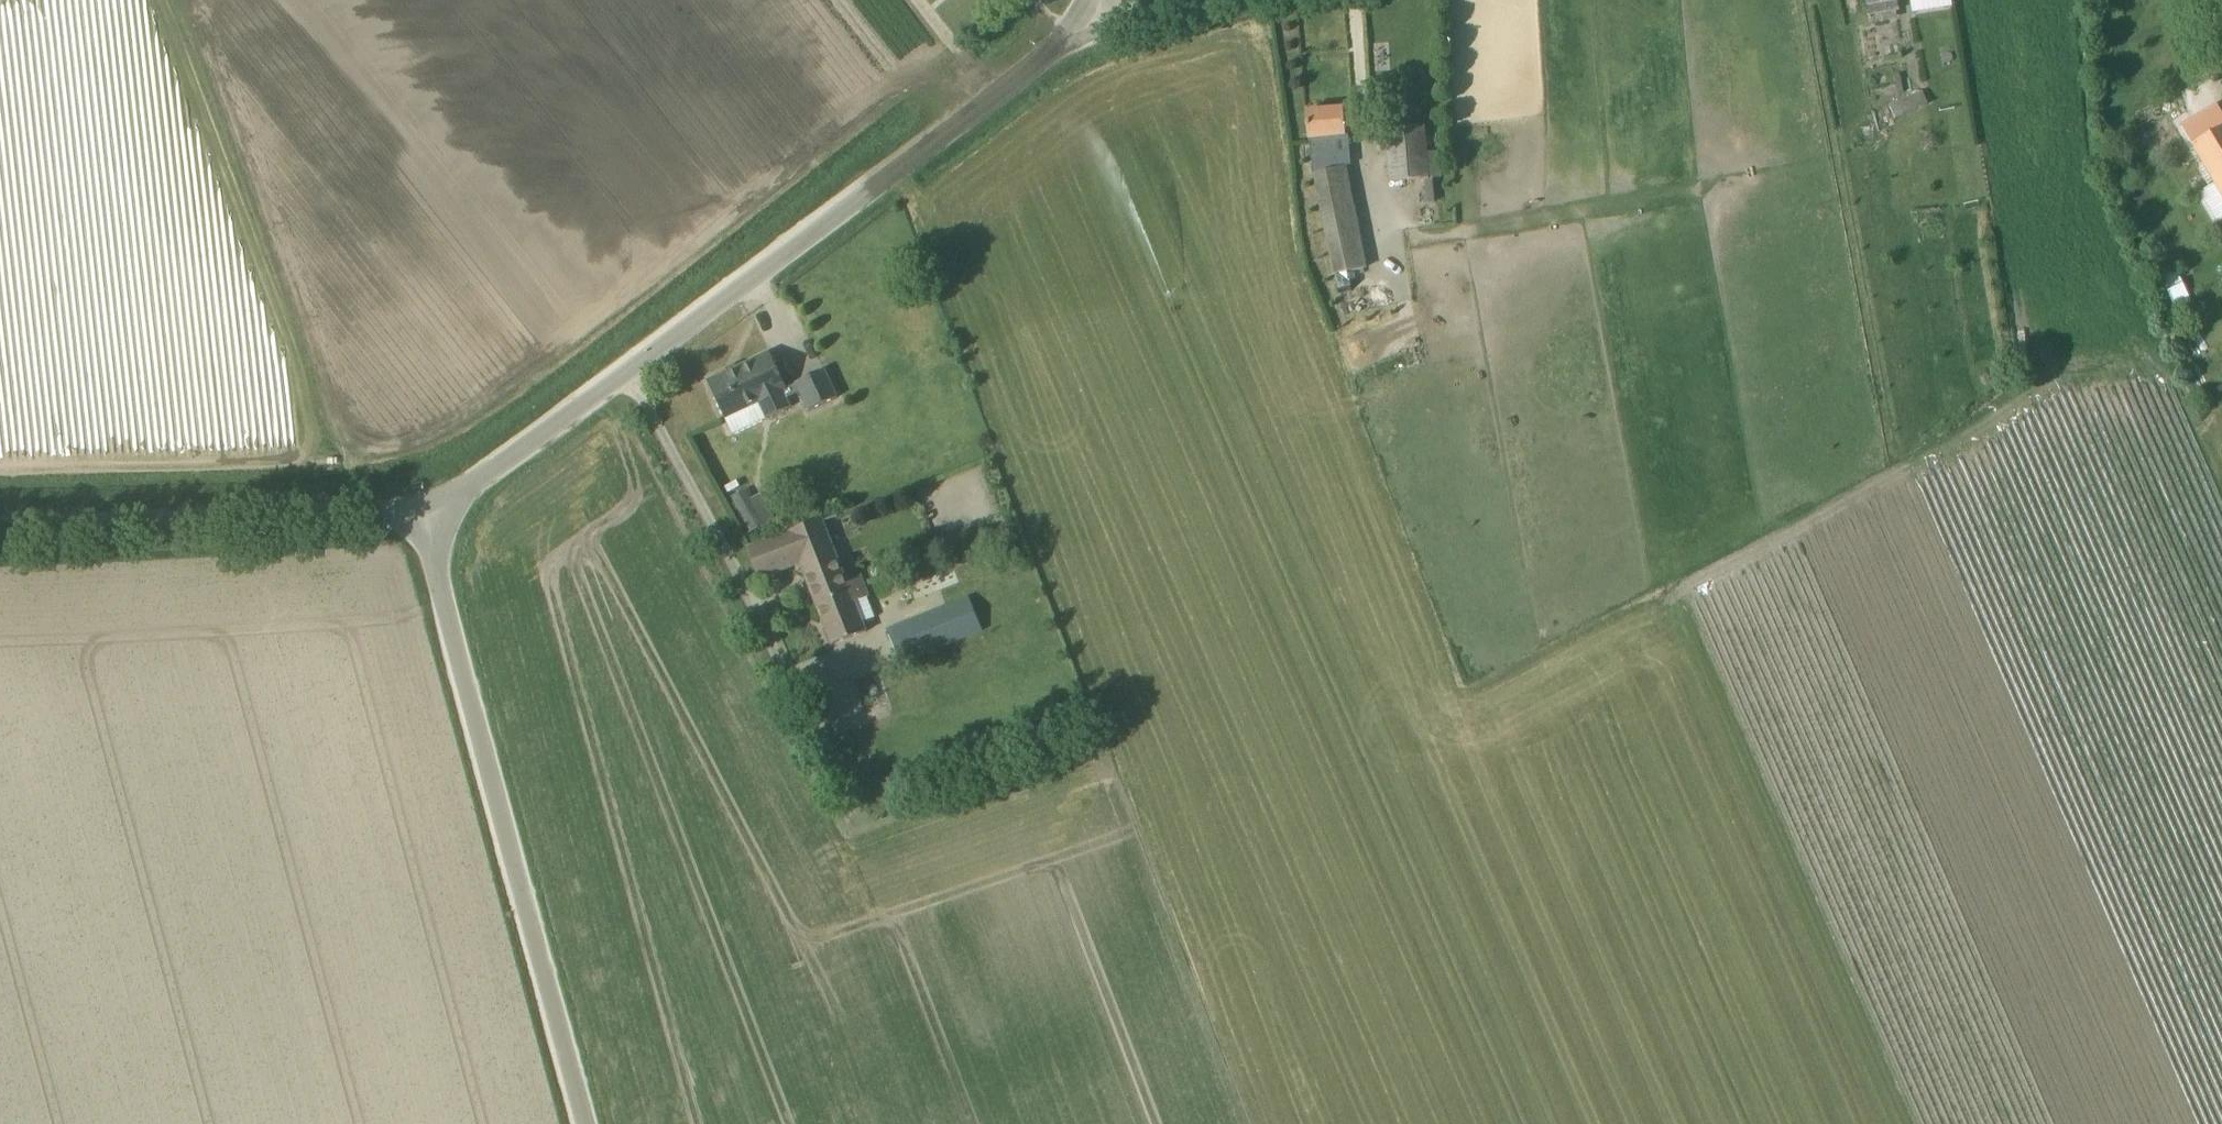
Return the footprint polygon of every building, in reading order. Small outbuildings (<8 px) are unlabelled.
[(1896,119),(1928,105),(1922,91),(1890,105),(1896,119)] [(2219,108),(2184,129),(2221,191),(2221,112),(2219,108)] [(1348,153),(1346,140),(1344,109),(1308,112),(1310,145),(1313,145),(1315,161),(1337,275),(1368,269),(1346,154),(1348,153)] [(1388,182),(1429,179),(1425,126),(1384,129),(1388,182)] [(2161,274),(2169,303),(2186,298),(2177,269),(2161,274)] [(787,388),(770,352),(708,381),(725,419),(733,434),(766,418),(767,419),(791,408),(786,399),(801,392),(810,411),(838,397),(824,370),(796,383),(797,384),(787,388)] [(753,497),(749,488),(733,497),(751,531),(776,518),(762,492),(753,497)] [(824,522),(838,517),(838,515),(824,521),(823,519),(747,548),(759,579),(800,563),(816,604),(864,585),(860,575),(846,581),(824,522)] [(946,587),(959,582),(952,564),(939,569),(946,587)] [(901,664),(1047,605),(1033,571),(887,629),(901,664)] [(874,616),(867,597),(868,596),(864,585),(816,604),(815,604),(816,606),(817,606),(831,643),(831,644),(831,645),(866,632),(865,630),(865,631),(861,621),(874,616)]
